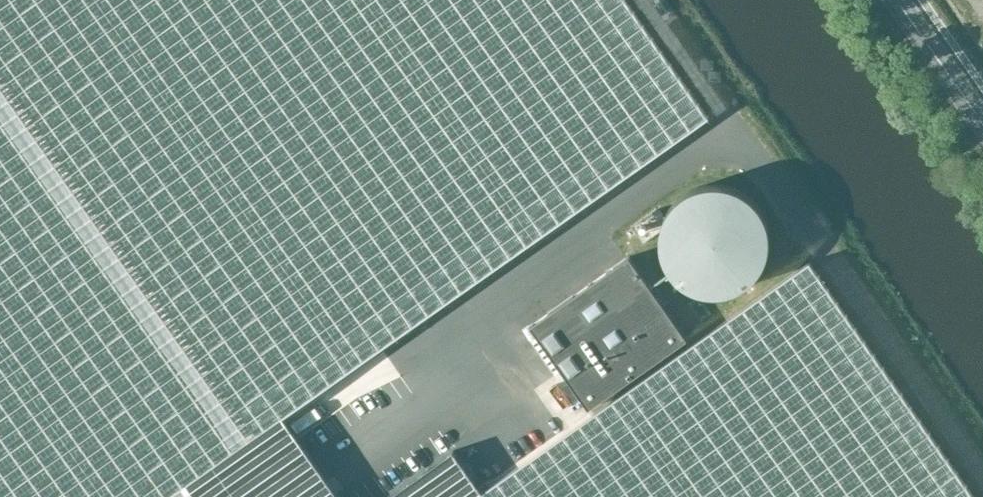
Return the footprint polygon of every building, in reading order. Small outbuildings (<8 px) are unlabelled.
[(285,415),(709,117),(627,0),(0,0),(0,496),(343,496),(285,415)] [(630,257),(531,326),(589,407),(687,339),(630,257)] [(810,263),(808,260),(484,490),(474,496),(975,496),(810,263)] [(484,490),(457,450),(390,496),(474,496),(484,490)]
